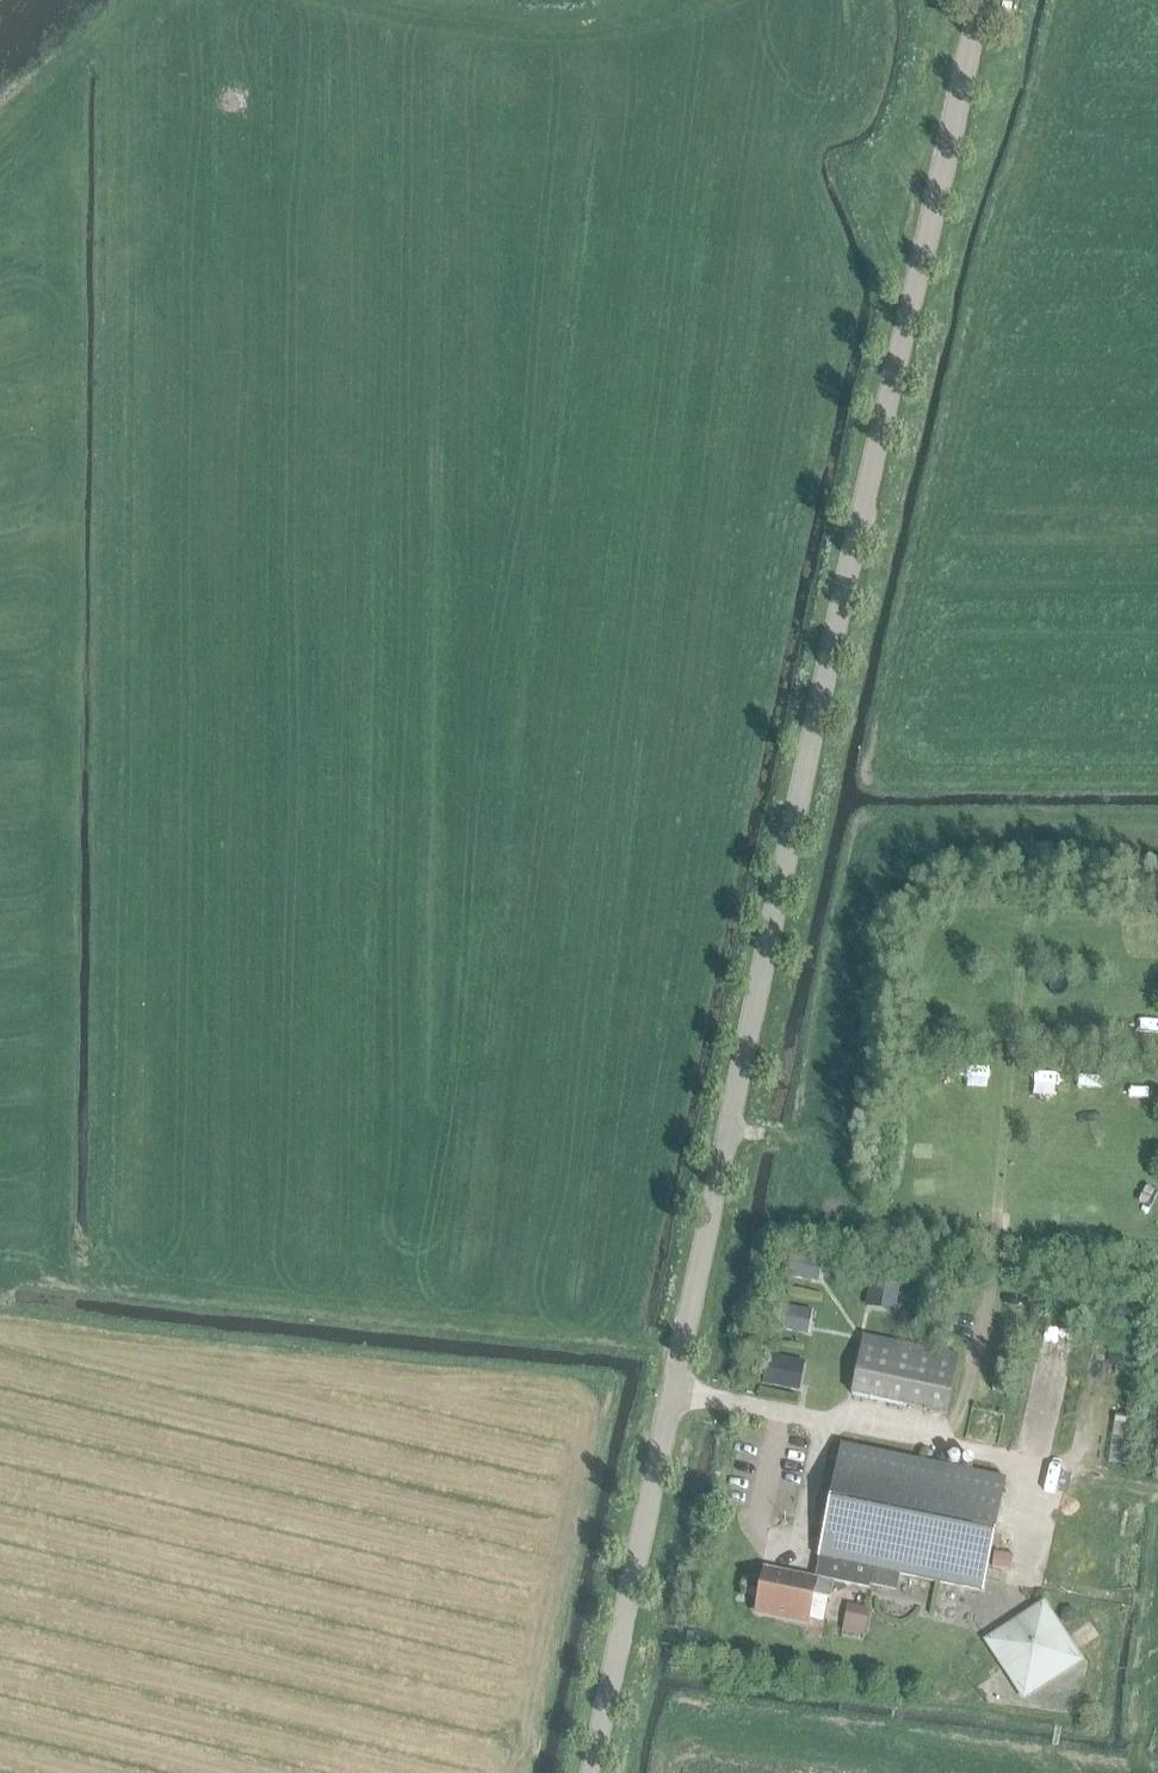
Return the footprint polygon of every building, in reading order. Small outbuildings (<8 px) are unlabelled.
[(788,1277),(810,1281),(814,1259),(792,1254),(788,1277)] [(895,1303),(900,1276),(873,1271),(868,1298),(895,1303)] [(804,1311),(782,1306),(777,1329),(800,1333),(804,1311)] [(1046,1352),(1075,1355),(1078,1331),(1048,1328),(1046,1352)] [(865,1338),(853,1396),(948,1415),(960,1358),(865,1338)] [(763,1384),(790,1389),(795,1362),(768,1357),(763,1384)] [(816,1579),(835,1583),(871,1591),(875,1571),(984,1593),(1007,1481),(842,1447),(819,1559),(820,1559),(816,1579)] [(1009,1571),(1012,1556),(993,1553),(991,1569),(1009,1571)] [(832,1600),(835,1583),(816,1579),(816,1584),(765,1573),(757,1613),(810,1624),(815,1597),(832,1600)] [(863,1634),(868,1607),(855,1604),(851,1622),(843,1620),(841,1630),(863,1634)] [(1074,1622),(1078,1613),(1073,1606),(1064,1607),(1060,1615),(1066,1623),(1074,1622)] [(992,1644),(1026,1696),(1077,1663),(1043,1611),(992,1644)]
